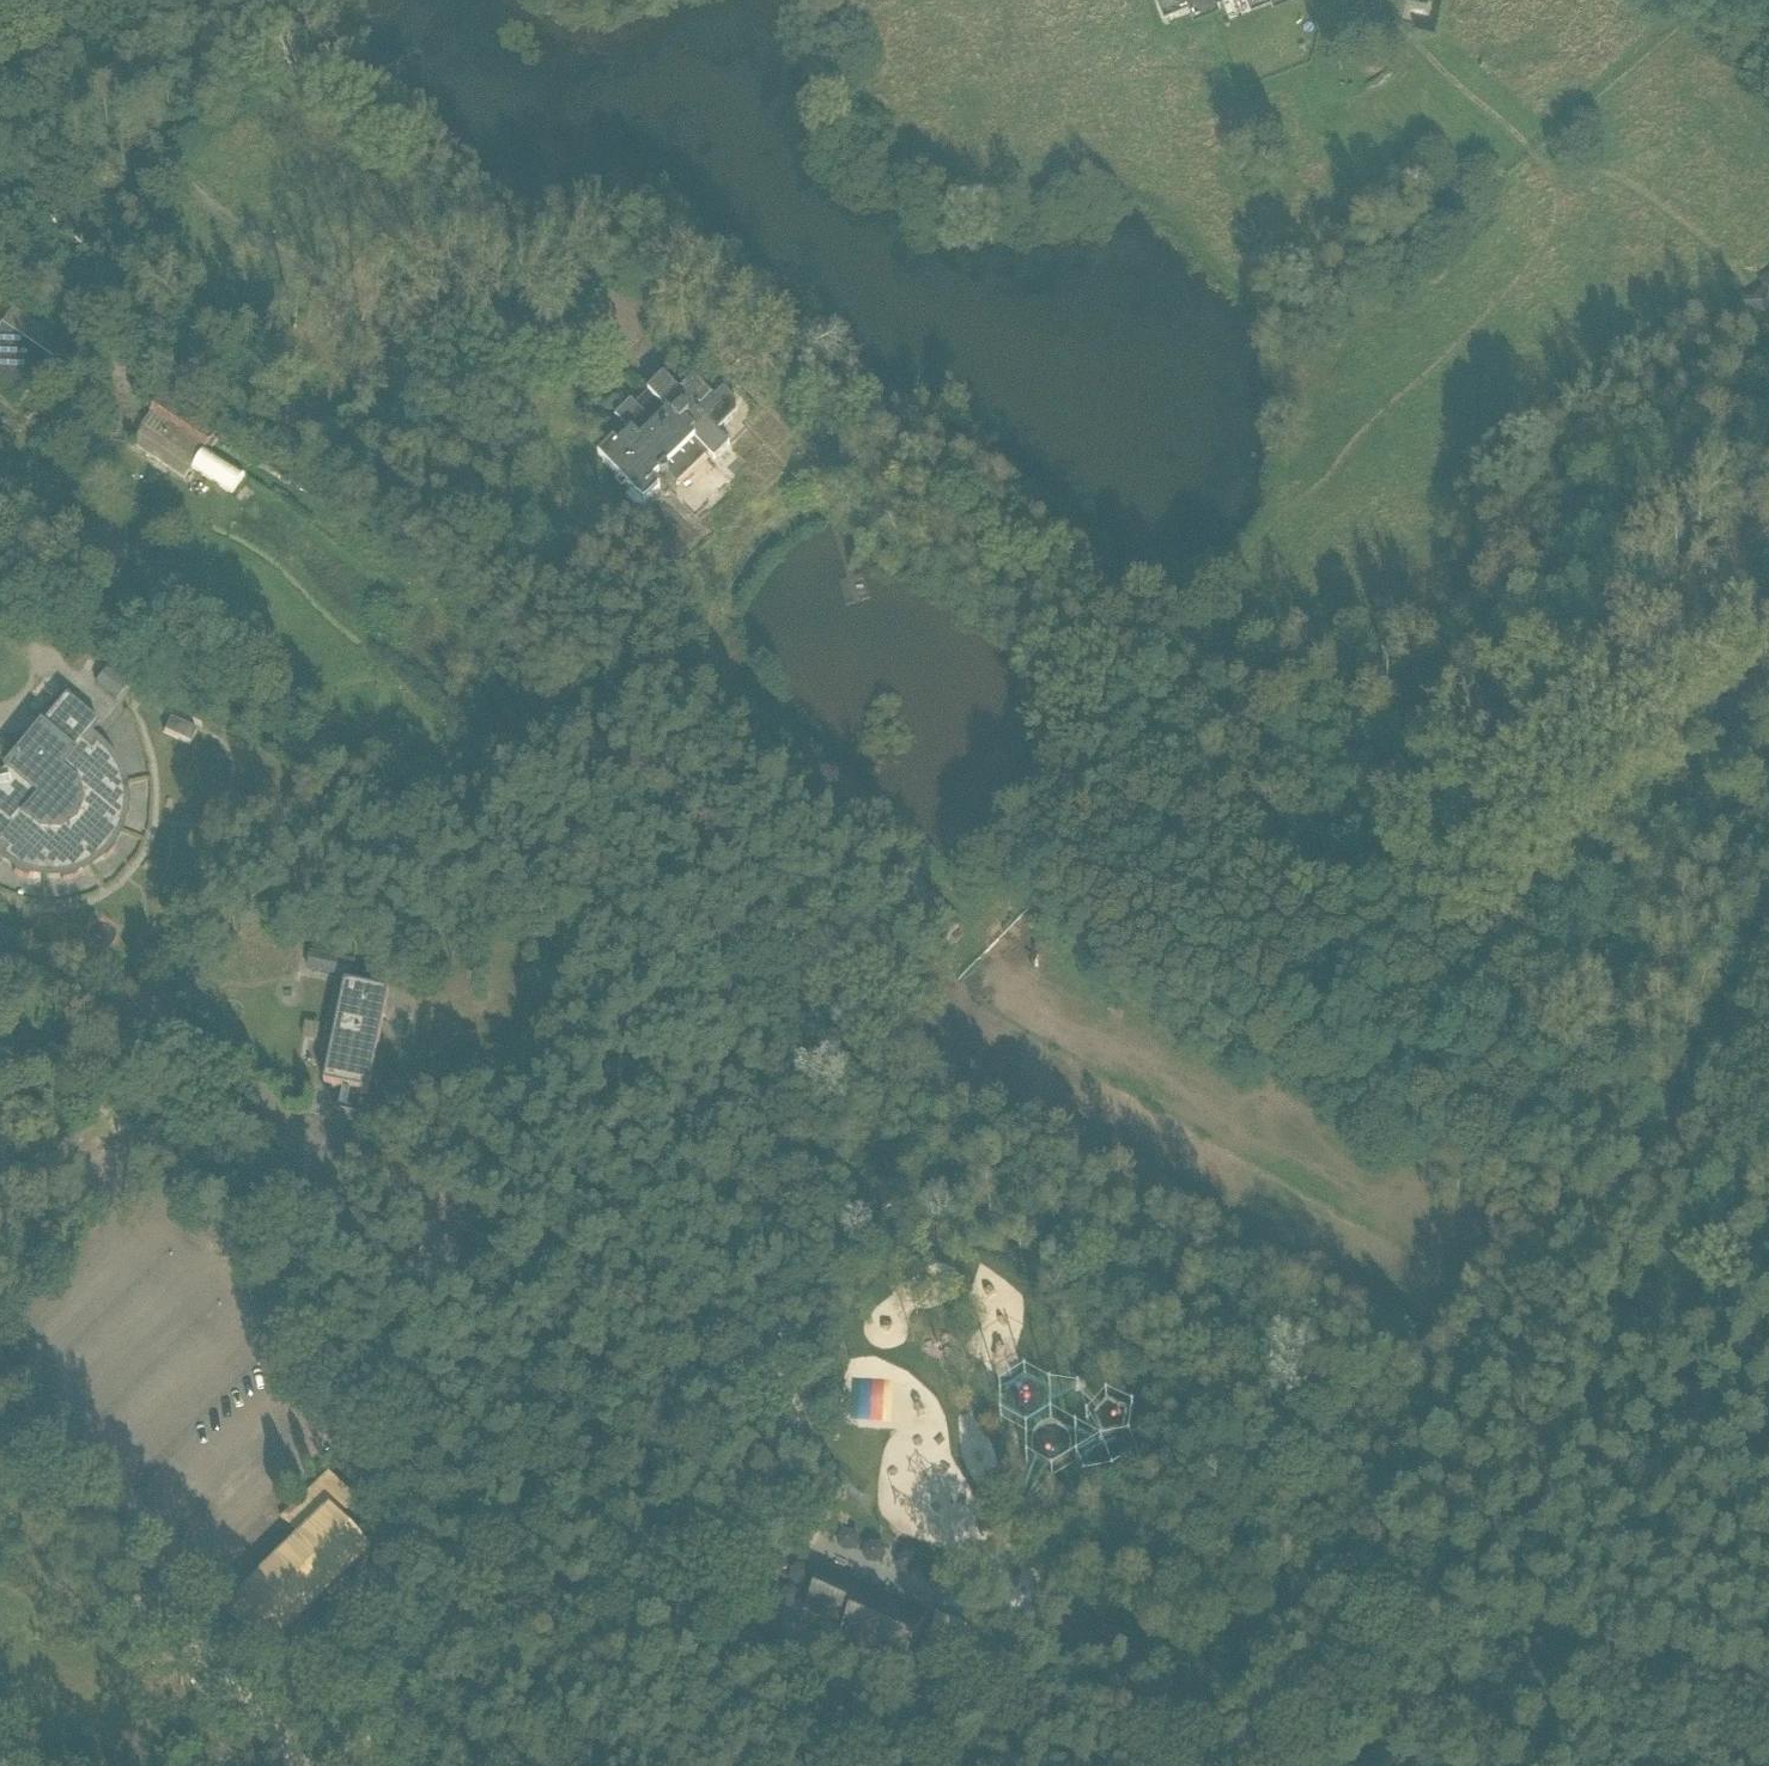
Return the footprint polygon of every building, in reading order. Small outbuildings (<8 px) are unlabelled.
[(1164,9),(1187,0),(1161,0),(1164,9)] [(1768,340),(1768,272),(1758,281),(1766,289),(1750,302),(1743,292),(1731,302),(1764,344),(1768,340)] [(15,404),(36,374),(52,384),(64,366),(3,325),(0,329),(0,394),(15,404)] [(694,380),(680,395),(664,378),(635,406),(632,402),(617,417),(620,421),(606,435),(614,442),(599,458),(620,479),(644,504),(659,489),(653,482),(660,474),(662,476),(664,477),(667,476),(668,475),(678,485),(710,455),(715,459),(730,445),(719,433),(737,416),(738,406),(725,393),(715,402),(694,380)] [(206,449),(215,432),(160,397),(149,412),(151,413),(142,427),(143,428),(132,445),(184,480),(206,449)] [(229,485),(238,468),(206,449),(196,465),(229,485)] [(9,851),(4,857),(5,858),(6,857),(16,866),(14,873),(28,879),(31,871),(45,873),(44,874),(46,874),(46,873),(60,874),(62,881),(77,877),(75,870),(87,862),(87,864),(89,863),(88,862),(100,854),(105,859),(115,847),(110,842),(115,830),(116,830),(117,829),(115,828),(121,815),(128,816),(129,800),(122,800),(118,786),(120,786),(119,784),(118,785),(114,771),(121,767),(113,754),(106,758),(96,749),(97,748),(95,747),(91,753),(82,746),(99,725),(65,697),(0,774),(0,844),(9,851)] [(369,1095),(389,995),(345,985),(341,1003),(339,1002),(338,1003),(341,1004),(324,1086),(369,1095)] [(505,1237),(480,1228),(476,1240),(501,1249),(505,1237)] [(342,1520),(359,1503),(329,1472),(282,1517),(301,1536),(225,1610),(269,1655),(374,1553),(342,1520)] [(899,1672),(927,1612),(824,1565),(803,1611),(825,1621),(819,1636),(899,1672)]
